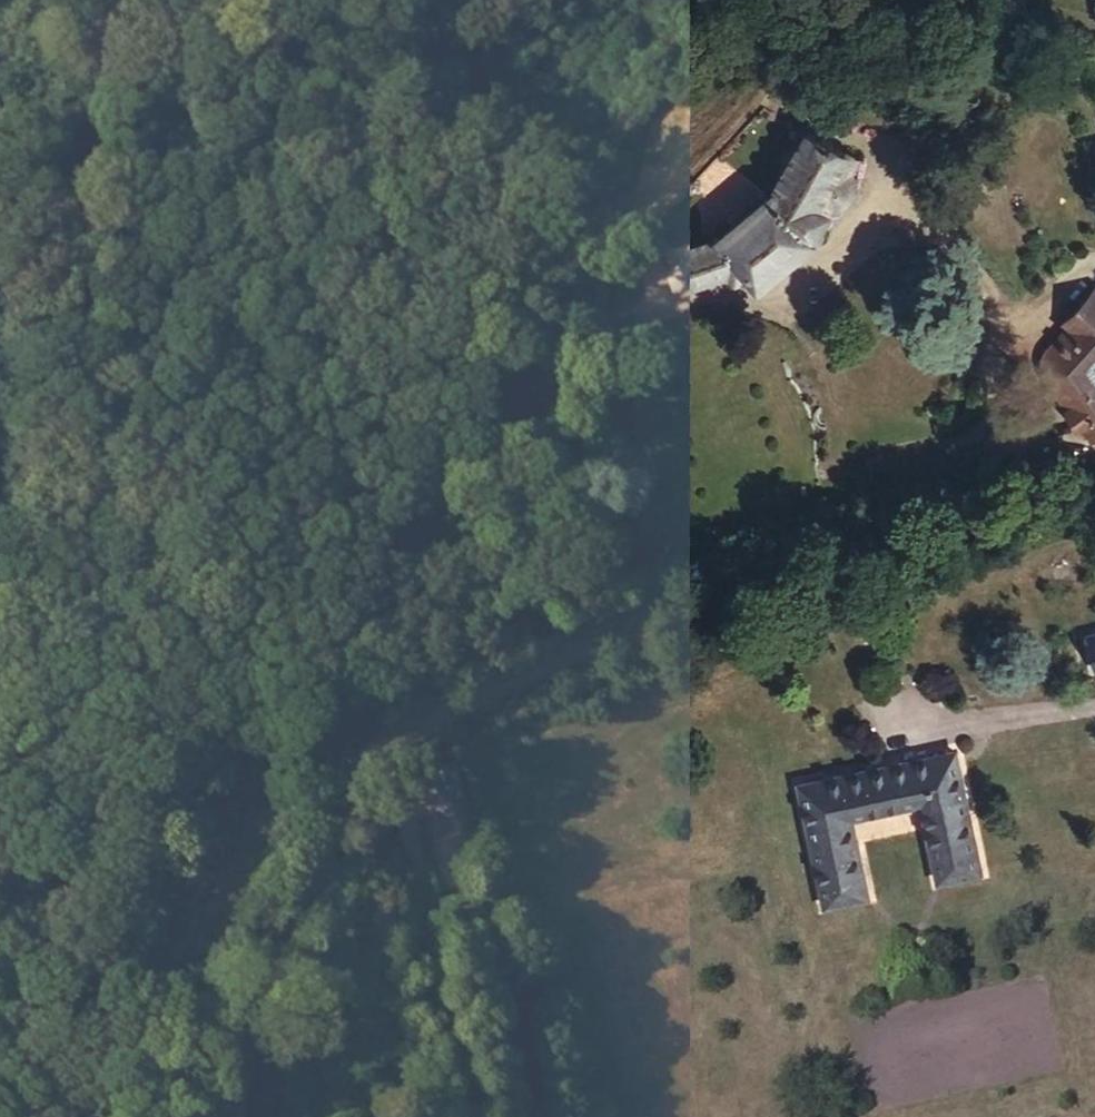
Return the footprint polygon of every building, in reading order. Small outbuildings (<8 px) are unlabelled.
[(782,121),(770,138),(802,159),(813,142),(782,121)] [(683,220),(692,254),(695,262),(706,255),(718,272),(741,258),(756,248),(787,229),(782,224),(805,196),(813,197),(821,193),(826,187),(826,183),(826,176),(823,172),(833,155),(813,142),(802,159),(770,138),(739,183),(683,220)] [(663,259),(692,254),(683,220),(654,226),(663,259)] [(756,248),(741,258),(747,262),(751,263),(754,262),(757,260),(759,257),(759,253),(756,248)] [(1068,297),(1075,305),(1094,289),(1094,283),(1091,278),(1068,297)] [(1060,304),(1080,325),(1084,319),(1094,328),(1094,289),(1075,305),(1068,297),(1060,304)] [(1041,331),(1041,348),(1076,332),(1080,325),(1060,304),(1056,307),(1046,319),(1041,331)] [(1094,366),(1094,328),(1084,319),(1080,325),(1076,332),(1094,367),(1094,366)] [(1045,358),(1053,355),(1060,371),(1052,375),(1060,394),(1069,390),(1076,408),(1094,399),(1094,366),(1094,367),(1076,332),(1041,348),(1045,358)] [(1053,355),(1045,358),(1046,360),(1052,375),(1060,371),(1053,355)] [(955,754),(800,785),(827,905),(868,898),(852,823),(925,808),(943,883),(982,875),(955,754)]
